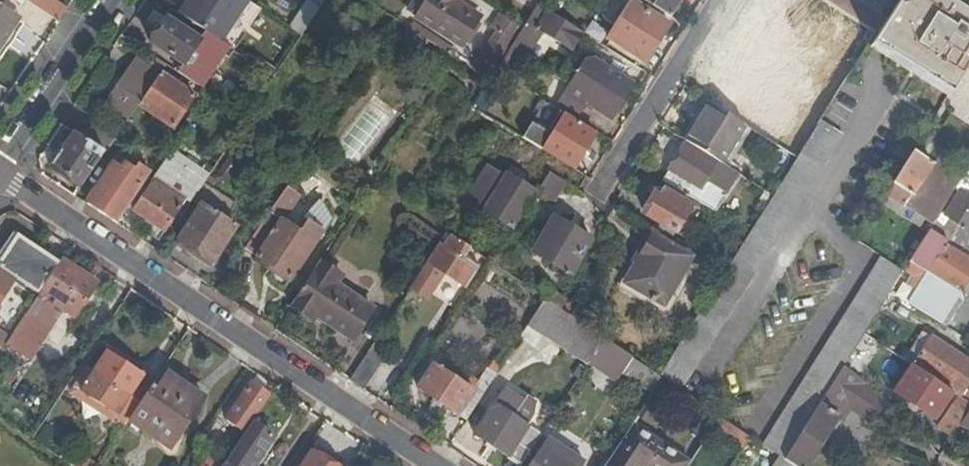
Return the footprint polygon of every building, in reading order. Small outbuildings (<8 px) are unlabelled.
[(65,11),(49,0),(24,0),(58,22),(65,11)] [(248,0),(186,0),(177,14),(206,32),(222,43),(249,1),(248,0)] [(325,0),(310,0),(309,1),(320,8),(325,0)] [(409,13),(417,18),(416,20),(460,48),(478,19),(447,0),(417,0),(409,13)] [(671,18),(681,2),(678,0),(642,0),(671,18)] [(681,87),(707,104),(744,127),(795,159),(816,125),(745,81),(756,63),(772,75),(797,36),(780,25),(796,0),(737,0),(681,87)] [(874,33),(876,34),(882,25),(842,0),(823,0),(848,17),(874,33)] [(876,34),(871,42),(949,93),(968,61),(968,0),(898,0),(882,25),(876,34)] [(308,1),(289,28),(301,36),(320,8),(309,1),(308,1)] [(608,40),(645,63),(669,24),(632,1),(608,40)] [(544,12),(535,7),(525,23),(533,29),(544,12)] [(0,9),(0,44),(1,42),(8,47),(19,53),(22,48),(12,42),(4,37),(16,19),(0,9)] [(575,31),(544,12),(533,29),(540,33),(564,48),(575,31)] [(473,72),(488,82),(496,69),(522,28),(501,15),(493,28),(499,32),(473,72)] [(820,63),(845,78),(874,33),(848,17),(820,63)] [(178,74),(202,90),(229,48),(222,43),(206,32),(200,41),(166,18),(150,42),(184,65),(178,74)] [(16,19),(4,37),(12,42),(22,25),(16,19)] [(533,29),(525,23),(522,28),(496,69),(514,80),(518,74),(514,70),(521,60),(523,61),(540,33),(533,29)] [(311,42),(301,36),(295,44),(305,51),(311,42)] [(0,44),(0,59),(8,47),(1,42),(0,44)] [(560,103),(578,113),(584,103),(611,120),(632,85),(592,60),(586,60),(560,103)] [(107,104),(128,118),(157,74),(137,61),(107,104)] [(248,92),(259,100),(273,78),(263,70),(248,92)] [(128,118),(130,120),(139,106),(159,76),(157,74),(128,118)] [(159,76),(139,106),(174,130),(195,98),(160,75),(159,76)] [(557,107),(576,118),(578,113),(560,103),(557,107)] [(683,141),(686,143),(720,165),(744,127),(707,104),(683,141)] [(574,167),(595,132),(565,113),(543,149),(574,167)] [(86,140),(105,153),(115,138),(96,125),(86,140)] [(50,169),(81,189),(105,153),(86,140),(74,133),(50,169)] [(115,138),(105,153),(106,153),(116,139),(115,138)] [(668,171),(661,182),(712,212),(723,194),(721,193),(734,174),(720,165),(686,143),(674,163),(678,165),(672,174),(668,171)] [(938,166),(914,152),(886,195),(932,223),(957,184),(962,175),(950,168),(945,176),(936,170),(938,166)] [(223,190),(239,165),(228,158),(212,182),(223,190)] [(88,204),(117,223),(149,175),(137,167),(135,170),(125,163),(121,168),(115,164),(88,204)] [(533,193),(535,193),(538,188),(523,179),(525,176),(525,173),(513,165),(510,167),(505,175),(488,164),(463,203),(480,215),(484,210),(512,227),(533,193)] [(962,175),(957,184),(968,191),(968,171),(966,169),(962,175)] [(552,203),(566,182),(549,171),(538,188),(535,193),(552,203)] [(159,241),(184,203),(159,185),(153,194),(148,190),(133,212),(151,224),(145,232),(159,241)] [(203,185),(191,202),(199,208),(177,242),(194,253),(212,265),(235,230),(223,222),(234,206),(203,185)] [(284,188),(244,249),(289,279),(305,255),(307,256),(331,219),(322,203),(316,199),(299,220),(305,223),(298,233),(290,245),(274,234),(282,223),(298,198),(284,188)] [(958,191),(931,233),(942,240),(968,257),(968,198),(958,191)] [(673,232),(688,207),(670,196),(665,203),(654,196),(643,214),(673,232)] [(589,239),(551,218),(531,253),(569,275),(589,239)] [(290,245),(298,233),(282,223),(274,234),(290,245)] [(468,247),(443,230),(411,282),(424,290),(431,289),(441,272),(461,285),(473,266),(468,262),(465,263),(460,259),(468,247)] [(909,259),(908,262),(921,270),(959,294),(968,278),(968,263),(943,246),(930,267),(926,264),(942,240),(931,233),(928,231),(909,259)] [(0,263),(0,268),(39,294),(43,289),(59,264),(18,236),(0,263)] [(661,306),(690,258),(652,236),(624,284),(661,306)] [(194,253),(190,257),(209,270),(212,265),(194,253)] [(901,254),(894,266),(902,272),(908,262),(909,259),(901,254)] [(889,291),(901,273),(880,259),(763,444),(784,459),(841,369),(863,334),(879,307),(889,291)] [(62,260),(59,264),(43,289),(59,299),(56,305),(74,317),(92,289),(84,284),(88,277),(62,260)] [(341,277),(319,262),(289,307),(311,321),(316,315),(352,339),(372,310),(336,285),(341,277)] [(959,294),(921,270),(917,276),(922,279),(907,303),(914,307),(940,324),(959,294)] [(15,281),(0,271),(0,304),(15,281)] [(959,294),(965,297),(968,290),(968,278),(959,294)] [(546,300),(560,308),(567,300),(553,290),(546,300)] [(907,303),(889,291),(879,307),(903,323),(914,307),(907,303)] [(965,297),(959,294),(940,324),(945,328),(965,297)] [(604,338),(570,315),(560,308),(546,300),(545,298),(519,338),(533,347),(541,334),(583,361),(580,366),(584,369),(604,338)] [(49,333),(24,316),(8,339),(6,343),(31,359),(49,333)] [(2,350),(6,343),(8,339),(0,333),(0,349),(2,350)] [(931,339),(914,365),(953,390),(954,389),(963,395),(968,386),(968,363),(931,339)] [(387,351),(373,342),(349,381),(364,391),(387,351)] [(129,419),(154,383),(106,351),(92,370),(86,366),(70,389),(112,418),(110,420),(123,429),(129,419)] [(649,391),(658,376),(631,360),(624,369),(629,372),(627,376),(649,391)] [(418,389),(466,421),(486,389),(496,374),(486,368),(472,390),(433,365),(418,389)] [(952,393),(912,366),(894,393),(934,420),(952,393)] [(203,397),(163,369),(154,383),(129,419),(171,447),(203,397)] [(784,459),(784,460),(792,465),(807,465),(836,420),(838,421),(846,409),(862,384),(852,376),(841,369),(784,459)] [(257,376),(256,378),(272,390),(274,387),(257,376)] [(272,390),(256,378),(229,419),(245,431),(272,390)] [(885,404),(862,384),(846,409),(872,426),(885,404)] [(466,421),(463,426),(474,435),(498,398),(486,389),(466,421)] [(521,465),(540,436),(528,428),(535,417),(536,404),(526,397),(523,402),(505,389),(498,398),(474,435),(521,465)] [(952,438),(960,425),(968,412),(968,403),(960,397),(939,429),(952,438)] [(719,417),(707,409),(691,433),(703,441),(713,427),(719,417)] [(960,425),(968,431),(968,412),(960,425)] [(748,436),(719,417),(713,427),(742,446),(748,436)] [(603,465),(640,465),(643,461),(651,465),(687,465),(691,461),(632,422),(603,465)] [(253,423),(227,463),(225,465),(251,465),(254,462),(256,462),(273,437),(253,423)] [(548,439),(530,465),(582,465),(584,463),(548,439)] [(227,463),(206,448),(194,465),(225,465),(227,463)] [(312,452),(302,465),(332,465),(312,452)] [(778,457),(772,465),(792,465),(784,460),(778,457)]
